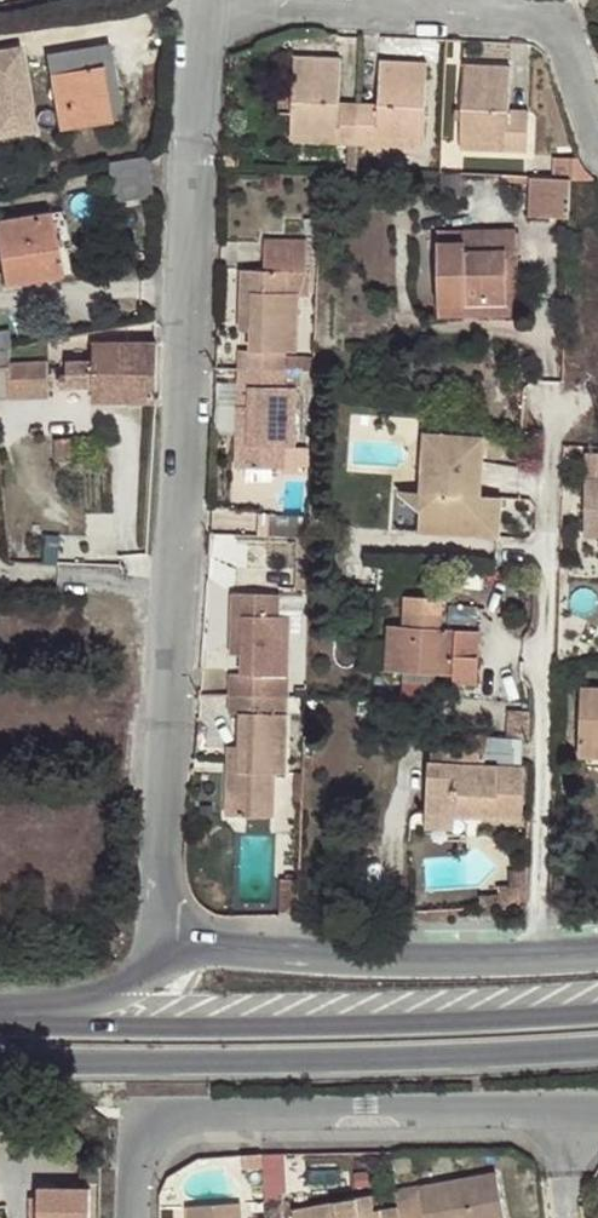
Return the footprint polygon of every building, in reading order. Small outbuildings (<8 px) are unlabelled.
[(0,48),(0,139),(36,132),(19,44),(0,48)] [(112,65),(109,44),(45,55),(58,129),(109,121),(109,118),(100,68),(112,65)] [(348,143),(356,144),(358,110),(339,109),(339,100),(341,58),(294,56),(293,84),(292,112),(291,132),(335,133),(335,143),(348,143)] [(358,110),(356,144),(379,145),(379,134),(423,137),(426,61),(379,60),(378,103),(377,110),(358,110)] [(508,117),(508,109),(510,65),(463,63),(460,141),(506,143),(505,152),(526,153),(527,118),(508,117)] [(121,116),(112,65),(100,68),(109,118),(121,116)] [(292,112),(293,84),(279,83),(278,111),(292,112)] [(358,110),(358,101),(339,100),(339,109),(358,110)] [(378,103),(358,101),(358,110),(377,110),(378,103)] [(528,110),(508,109),(508,117),(527,118),(528,110)] [(290,141),(335,143),(335,133),(291,132),(290,141)] [(379,134),(379,145),(423,147),(423,137),(379,134)] [(506,143),(460,141),(459,150),(505,152),(506,143)] [(355,169),(356,144),(348,143),(347,169),(355,169)] [(546,155),(546,177),(592,179),(587,173),(582,168),(579,162),(577,156),(546,155)] [(567,218),(568,178),(529,177),(528,216),(567,218)] [(63,211),(51,213),(57,249),(70,248),(63,211)] [(51,213),(0,222),(0,261),(4,286),(62,276),(57,249),(51,213)] [(436,242),(437,304),(479,303),(479,316),(518,314),(517,291),(507,290),(505,251),(516,250),(515,228),(462,229),(463,241),(436,242)] [(238,350),(237,368),(284,369),(284,355),(284,351),(296,352),(297,295),(286,295),(286,271),(305,272),(305,240),(264,238),(263,270),(240,270),(239,308),(249,308),(249,331),(248,350),(238,350)] [(517,291),(516,250),(505,251),(507,290),(517,291)] [(286,295),(297,295),(308,295),(309,272),(305,272),(286,271),(286,295)] [(479,303),(437,304),(438,317),(479,316),(479,303)] [(238,330),(249,331),(249,308),(239,308),(238,330)] [(92,402),(155,403),(156,368),(156,350),(156,345),(92,344),(93,362),(67,363),(68,388),(93,386),(92,402)] [(314,369),(314,356),(284,355),(284,369),(299,369),(305,369),(314,369)] [(0,366),(0,388),(8,386),(10,399),(47,398),(45,363),(7,364),(0,366)] [(284,369),(237,368),(237,385),(247,385),(247,406),(236,405),(235,466),(282,468),(283,446),(294,447),(295,388),(299,388),(299,369),(284,369)] [(312,418),(313,409),(314,369),(305,369),(303,419),(312,418)] [(14,427),(12,405),(0,407),(0,429),(14,427)] [(419,494),(416,533),(497,539),(500,507),(487,506),(487,496),(480,496),(485,436),(423,431),(419,494)] [(71,438),(54,440),(56,462),(74,461),(71,438)] [(283,446),(282,468),(283,471),(306,473),(306,446),(294,447),(283,446)] [(584,477),(582,527),(597,527),(597,477),(584,477)] [(398,493),(396,532),(416,533),(419,494),(398,493)] [(501,497),(487,496),(487,506),(500,507),(501,497)] [(261,514),(260,536),(297,537),(309,537),(310,516),(261,514)] [(582,527),(582,535),(597,536),(597,527),(582,527)] [(297,553),(309,554),(309,537),(297,537),(297,553)] [(391,578),(393,564),(377,563),(376,578),(391,578)] [(376,578),(376,592),(393,593),(394,579),(391,578),(376,578)] [(228,673),(228,695),(287,696),(290,616),(279,615),(279,594),(230,593),(230,631),(242,631),(242,655),(241,674),(228,673)] [(416,611),(403,610),(403,625),(388,624),(387,669),(454,673),(453,682),(475,682),(478,630),(440,628),(442,597),(416,595),(416,611)] [(403,595),(403,610),(416,611),(416,595),(403,595)] [(229,654),(242,655),(242,631),(230,631),(229,654)] [(580,687),(578,758),(597,759),(597,687),(580,687)] [(287,696),(228,695),(228,713),(239,713),(238,746),(238,766),(226,766),(225,815),(273,817),(272,772),(285,773),(287,696)] [(528,741),(529,715),(529,713),(507,712),(507,714),(506,739),(521,740),(528,741)] [(487,738),(430,733),(429,762),(486,765),(486,760),(487,738)] [(521,740),(506,739),(487,738),(486,760),(520,762),(521,740)] [(238,766),(238,746),(226,746),(226,766),(238,766)] [(429,762),(426,815),(455,817),(522,822),(525,768),(486,765),(429,762)] [(302,801),(302,773),(295,772),(294,801),(302,801)] [(455,817),(426,815),(425,828),(454,830),(455,817)] [(114,940),(105,941),(106,951),(114,950),(114,940)] [(261,1166),(261,1155),(241,1156),(242,1168),(261,1166)] [(290,1155),(291,1190),(308,1189),(308,1155),(290,1155)] [(396,1200),(397,1206),(400,1217),(503,1217),(495,1173),(420,1186),(421,1197),(396,1200)] [(397,1206),(374,1210),(371,1196),(292,1210),(294,1217),(400,1217),(397,1206)] [(44,1202),(43,1217),(91,1217),(92,1205),(44,1202)] [(241,1203),(186,1206),(187,1217),(242,1217),(241,1203)]
